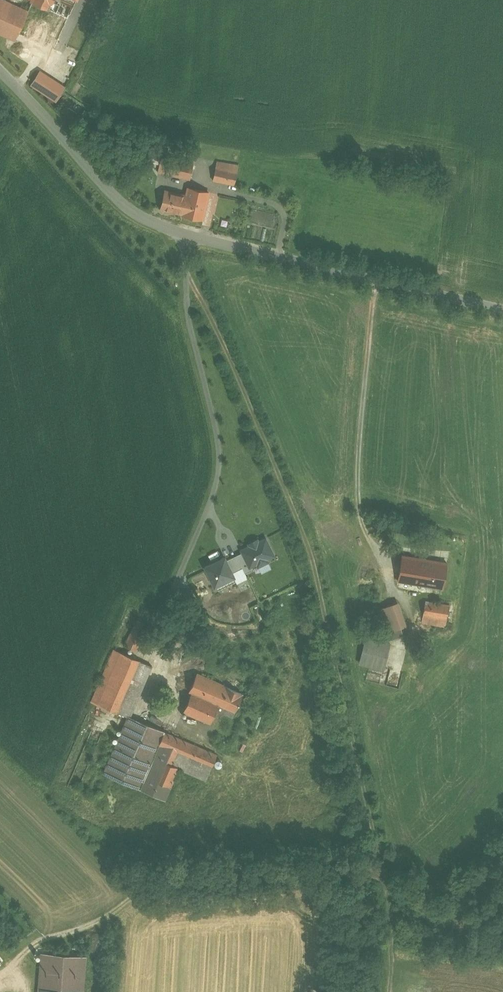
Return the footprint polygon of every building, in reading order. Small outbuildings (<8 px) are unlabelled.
[(3,0),(0,0),(0,33),(14,40),(17,33),(54,49),(76,0),(32,0),(27,11),(3,0)] [(39,68),(28,84),(54,101),(65,86),(39,68)] [(147,151),(145,161),(158,163),(159,153),(147,151)] [(194,162),(170,156),(166,174),(190,179),(194,162)] [(237,172),(216,167),(213,180),(234,185),(237,172)] [(209,192),(188,188),(186,195),(182,213),(180,221),(201,226),(209,192)] [(186,195),(166,190),(161,208),(182,213),(186,195)] [(265,538),(257,542),(257,543),(252,546),(251,545),(241,550),(250,567),(257,563),(258,566),(266,563),(268,561),(267,559),(274,555),(265,538)] [(446,561),(402,554),(398,580),(442,587),(446,561)] [(224,557),(205,566),(215,585),(234,576),(227,563),(224,557)] [(449,604),(425,600),(421,622),(445,626),(449,604)] [(397,603),(378,609),(385,632),(404,626),(397,603)] [(148,625),(137,620),(124,645),(136,650),(148,625)] [(390,642),(367,636),(360,662),(381,667),(380,670),(383,671),(390,642)] [(152,666),(114,649),(92,701),(128,717),(130,718),(130,717),(152,666)] [(232,669),(225,686),(214,681),(211,688),(216,694),(213,702),(211,701),(203,720),(210,723),(216,709),(233,716),(250,677),(232,669)] [(214,681),(197,674),(196,674),(197,674),(189,691),(192,692),(183,711),(203,720),(211,701),(213,702),(216,694),(211,688),(214,681)] [(165,732),(130,717),(130,718),(128,717),(103,773),(140,789),(165,732)] [(198,746),(165,732),(140,789),(165,800),(178,768),(206,780),(217,755),(197,746),(198,746)] [(84,957),(41,954),(38,991),(82,991),(84,957)]
